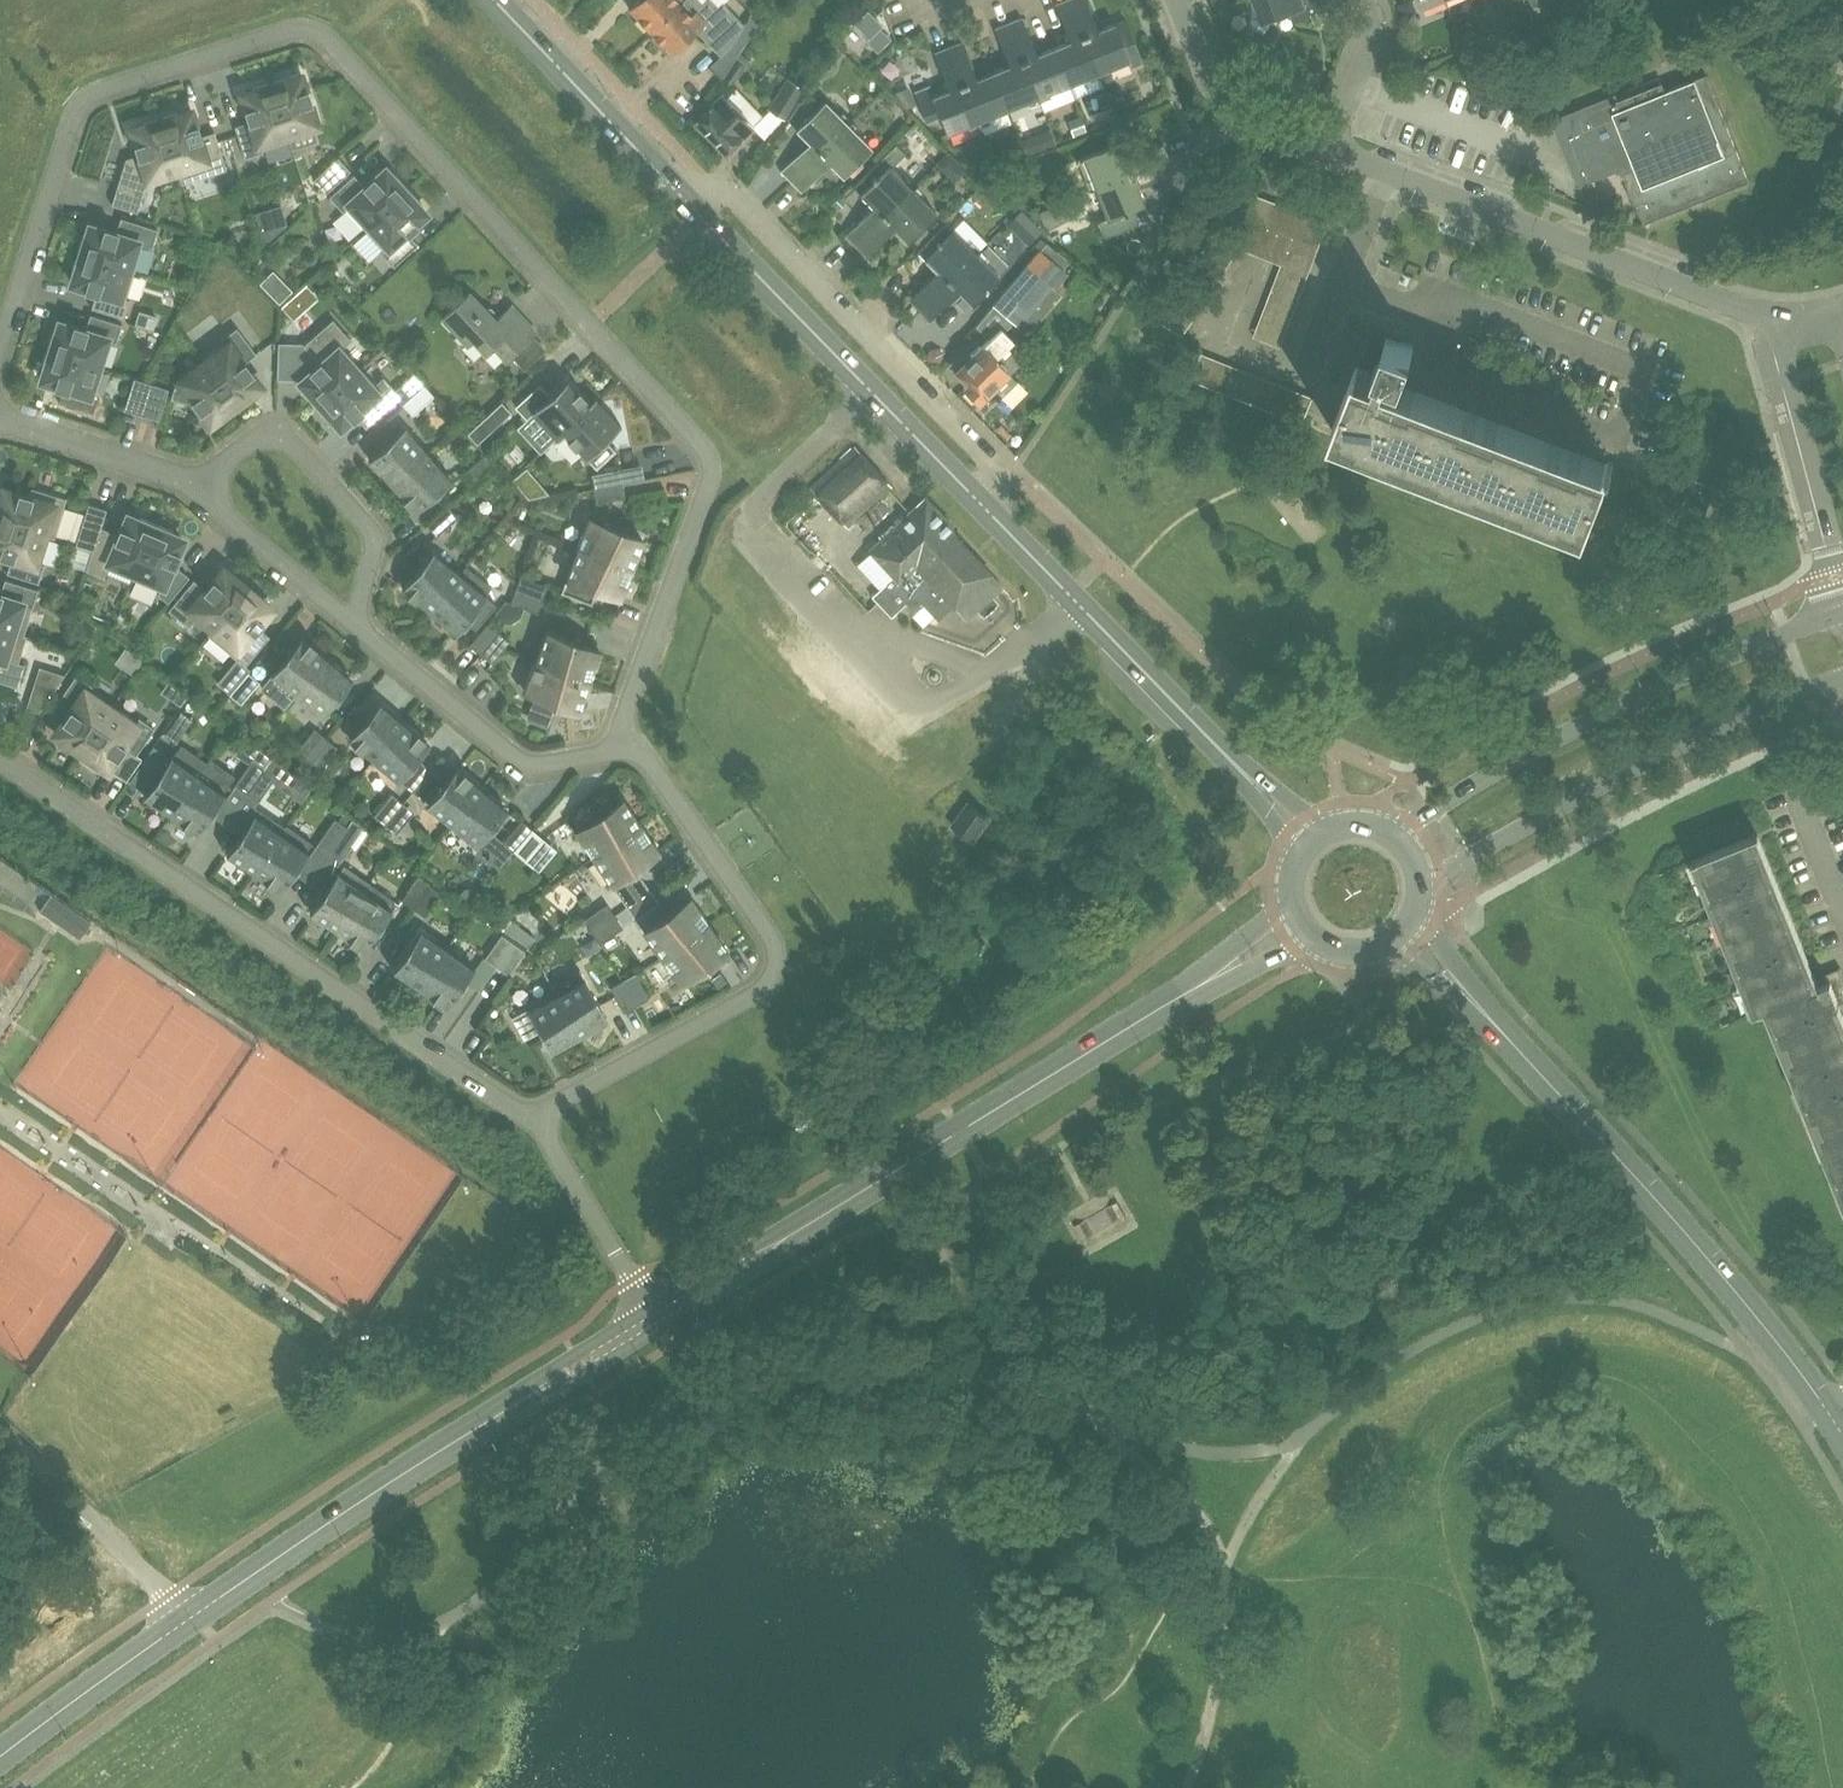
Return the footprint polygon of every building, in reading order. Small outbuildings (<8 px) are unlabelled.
[(649,30),(678,2),(676,0),(638,0),(629,9),(649,30)] [(678,2),(649,30),(670,53),(695,29),(719,55),(728,46),(743,24),(723,2),(718,7),(712,0),(703,0),(701,2),(700,0),(683,0),(679,3),(678,2)] [(1053,47),(1068,85),(1098,73),(1069,0),(1062,0),(1054,3),(1069,40),(1053,47)] [(1113,23),(1097,29),(1085,0),(1069,0),(1098,73),(1128,61),(1131,67),(1142,62),(1125,18),(1113,23)] [(1229,5),(1227,0),(1213,0),(1217,10),(1229,5)] [(1329,0),(1253,0),(1254,29),(1265,33),(1271,23),(1270,19),(1291,11),(1295,22),(1332,7),(1329,0)] [(1553,12),(1548,0),(1547,0),(1532,0),(1535,6),(1534,6),(1539,18),(1553,12)] [(890,38),(879,27),(882,25),(867,10),(854,22),(868,37),(868,42),(876,51),(890,38)] [(1021,16),(1008,22),(1038,97),(1068,85),(1053,47),(1036,53),(1021,16)] [(1009,64),(992,71),(1007,109),(1038,97),(1008,22),(994,27),(1009,64)] [(961,41),(947,47),(977,121),(1007,109),(992,71),(975,78),(961,41)] [(946,134),(977,121),(947,47),(933,52),(948,89),(933,95),(929,85),(913,91),(926,123),(939,118),(946,134)] [(721,78),(726,80),(733,84),(748,61),(738,54),(721,78)] [(1128,86),(1145,81),(1140,66),(1123,71),(1128,86)] [(804,74),(790,67),(769,108),(782,115),(804,74)] [(1707,74),(1696,79),(1665,91),(1662,82),(1624,97),(1670,212),(1750,180),(1707,74)] [(289,76),(270,82),(287,133),(315,124),(308,103),(311,102),(307,89),(304,90),(300,77),(290,80),(289,76)] [(248,121),(234,126),(244,157),(263,151),(261,147),(288,139),(287,133),(270,82),(252,88),(253,92),(243,95),(247,108),(244,109),(248,121)] [(915,103),(911,95),(908,88),(908,87),(895,93),(906,107),(915,103)] [(724,153),(753,126),(722,94),(694,121),(724,153)] [(1579,183),(1622,166),(1645,223),(1670,212),(1624,97),(1617,100),(1615,94),(1553,119),(1579,183)] [(780,170),(791,180),(836,135),(848,124),(824,100),(795,129),(809,142),(780,170)] [(178,112),(160,117),(176,169),(181,183),(226,169),(214,131),(200,136),(197,124),(194,125),(190,112),(179,115),(178,112)] [(1073,135),(1086,130),(1080,116),(1067,122),(1073,135)] [(125,158),(111,204),(137,212),(148,178),(176,169),(160,117),(141,123),(143,127),(132,130),(137,143),(134,144),(137,155),(125,158)] [(847,172),(871,147),(848,124),(836,135),(791,180),(801,190),(829,162),(842,176),(847,172)] [(958,139),(965,155),(997,140),(989,125),(958,139)] [(1038,134),(1020,140),(1021,140),(1026,154),(1043,148),(1042,147),(1038,134)] [(1081,156),(1094,188),(1168,157),(1163,144),(1126,158),(1119,142),(1081,156)] [(845,235),(855,245),(893,206),(911,188),(890,167),(904,153),(895,144),(852,187),(873,207),(845,235)] [(1137,223),(1131,208),(1144,203),(1137,186),(1174,171),(1168,157),(1094,188),(1105,218),(1097,221),(1103,237),(1137,223)] [(337,158),(315,179),(325,191),(348,170),(337,158)] [(859,159),(847,172),(852,177),(865,164),(859,159)] [(345,208),(364,229),(408,188),(395,174),(392,177),(385,169),(375,178),(373,176),(363,185),(353,174),(329,196),(342,210),(345,208)] [(997,171),(987,179),(991,184),(998,185),(1004,180),(997,171)] [(380,252),(393,266),(417,244),(407,233),(417,224),(415,222),(425,213),(418,205),(421,202),(408,188),(364,229),(383,249),(380,252)] [(935,212),(911,188),(893,206),(855,245),(865,255),(893,227),(907,241),(935,212)] [(1265,197),(1253,193),(1252,192),(1242,219),(1256,224),(1265,197)] [(1278,202),(1265,197),(1256,224),(1262,226),(1268,228),(1278,202)] [(1290,207),(1278,202),(1268,228),(1275,231),(1280,233),(1290,207)] [(1302,211),(1290,207),(1280,233),(1291,237),(1292,238),(1302,211)] [(1044,210),(1039,212),(1046,230),(1051,227),(1044,210)] [(1040,230),(1020,211),(1007,224),(1028,243),(1040,230)] [(1314,216),(1302,211),(1292,238),(1304,242),(1314,216)] [(1319,247),(1329,222),(1314,216),(1304,242),(1319,247)] [(83,235),(77,253),(134,271),(142,244),(152,247),(157,229),(120,217),(116,231),(104,227),(103,230),(90,226),(86,236),(83,235)] [(1252,253),(1262,226),(1256,224),(1242,219),(1233,242),(1241,247),(1240,248),(1252,253)] [(1265,258),(1275,231),(1268,228),(1262,226),(1252,253),(1265,258)] [(909,299),(919,309),(959,269),(976,253),(952,229),(942,239),(935,232),(917,251),(937,271),(909,299)] [(1233,258),(1240,248),(1241,247),(1233,242),(1215,230),(1208,242),(1233,258)] [(1286,249),(1291,237),(1280,233),(1275,231),(1265,258),(1281,264),(1282,261),(1286,249)] [(1304,242),(1292,238),(1291,237),(1286,249),(1314,260),(1319,247),(1304,242)] [(1201,253),(1226,269),(1233,258),(1208,242),(1201,253)] [(1314,260),(1286,249),(1282,261),(1309,272),(1314,260)] [(134,271),(77,253),(71,272),(75,273),(72,283),(85,287),(84,290),(95,293),(91,307),(123,318),(129,299),(125,298),(134,271)] [(1000,277),(976,253),(959,269),(919,309),(929,319),(957,292),(971,305),(1000,277)] [(1050,266),(1036,253),(1025,264),(992,303),(1017,325),(1052,286),(1041,276),(1050,266)] [(1194,264),(1219,280),(1226,269),(1201,253),(1194,264)] [(1282,261),(1281,264),(1277,274),(1305,284),(1309,272),(1282,261)] [(1186,275),(1211,292),(1219,280),(1194,264),(1186,275)] [(1305,284),(1277,274),(1272,286),(1300,297),(1305,284)] [(1179,287),(1204,303),(1211,292),(1186,275),(1179,287)] [(1300,297),(1272,286),(1267,299),(1295,309),(1300,297)] [(1204,303),(1179,287),(1172,298),(1197,314),(1204,303)] [(495,319),(488,312),(469,291),(442,315),(455,330),(455,336),(461,342),(467,342),(472,338),(485,351),(492,344),(505,358),(534,331),(511,305),(495,319)] [(304,309),(299,303),(293,296),(281,306),(292,319),(304,309)] [(1165,309),(1189,325),(1197,314),(1172,298),(1165,309)] [(1295,309),(1267,299),(1262,311),(1290,322),(1295,309)] [(1189,325),(1165,309),(1157,321),(1182,336),(1189,325)] [(152,329),(157,316),(152,315),(146,313),(139,311),(135,324),(152,329)] [(1290,322),(1262,311),(1258,323),(1286,334),(1290,322)] [(57,334),(53,333),(48,350),(97,366),(105,338),(115,341),(120,324),(91,315),(86,329),(74,325),(73,328),(60,324),(57,334)] [(337,350),(344,343),(351,337),(334,317),(304,344),(320,362),(310,370),(312,372),(302,381),(309,389),(306,392),(318,406),(357,372),(337,350)] [(1286,334),(1258,323),(1253,336),(1281,347),(1286,334)] [(1586,527),(1598,495),(1611,462),(1387,376),(1389,368),(1403,373),(1415,345),(1396,338),(1399,331),(1377,323),(1372,336),(1384,340),(1376,363),(1379,364),(1376,372),(1356,364),(1331,430),(1586,527)] [(223,342),(201,359),(204,363),(236,406),(252,395),(249,392),(258,385),(250,374),(252,372),(244,362),(256,353),(236,327),(221,338),(223,342)] [(978,401),(993,386),(1002,395),(1016,380),(1008,373),(1022,359),(1007,344),(1012,339),(1000,327),(982,345),(980,344),(969,355),(973,358),(957,374),(966,383),(963,386),(978,401)] [(48,350),(42,367),(46,369),(43,379),(56,383),(55,386),(66,389),(67,386),(88,393),(97,366),(48,350)] [(1190,380),(1203,385),(1214,357),(1202,352),(1190,380)] [(1226,362),(1214,357),(1203,385),(1216,390),(1226,362)] [(1216,390),(1228,395),(1239,367),(1226,362),(1216,390)] [(174,386),(170,398),(191,405),(193,403),(199,412),(202,410),(210,421),(219,415),(221,418),(236,406),(204,363),(174,386)] [(1228,395),(1240,400),(1251,372),(1239,367),(1228,395)] [(110,382),(130,385),(132,371),(112,368),(110,382)] [(357,372),(318,406),(330,419),(333,417),(340,425),(350,415),(352,418),(356,414),(366,425),(401,394),(384,374),(374,383),(361,368),(357,372)] [(1240,400),(1253,404),(1264,377),(1251,372),(1240,400)] [(1276,381),(1264,377),(1253,404),(1265,409),(1276,381)] [(149,384),(134,379),(125,408),(140,413),(149,384)] [(539,385),(515,406),(527,419),(533,413),(555,438),(562,431),(591,404),(590,404),(568,379),(549,396),(539,385)] [(1265,409),(1278,414),(1288,386),(1276,381),(1265,409)] [(157,418),(167,389),(152,384),(142,414),(157,418)] [(403,404),(412,415),(434,395),(424,384),(403,404)] [(1278,414),(1290,419),(1301,391),(1288,386),(1278,414)] [(1313,396),(1301,391),(1290,419),(1303,424),(1313,396)] [(591,404),(562,431),(584,456),(620,423),(597,397),(590,404),(591,404)] [(477,444),(511,412),(501,401),(467,433),(477,444)] [(405,428),(369,459),(391,484),(427,453),(405,428)] [(854,445),(809,486),(848,528),(892,486),(854,445)] [(414,510),(446,481),(449,478),(427,453),(391,484),(414,510)] [(473,483),(495,464),(485,453),(463,472),(473,483)] [(591,474),(594,488),(622,483),(619,468),(591,474)] [(625,497),(622,483),(594,488),(597,503),(625,497)] [(48,536),(54,537),(66,498),(31,487),(28,495),(18,492),(17,495),(4,491),(1,501),(0,501),(0,521),(48,536)] [(990,596),(1001,585),(990,574),(991,573),(955,534),(950,520),(926,495),(869,549),(893,575),(874,593),(891,611),(906,597),(921,601),(938,619),(953,604),(966,618),(978,607),(985,615),(997,604),(990,596)] [(92,549),(101,527),(106,509),(88,503),(75,544),(92,549)] [(426,525),(436,536),(457,516),(448,506),(426,525)] [(156,525),(156,524),(138,516),(137,520),(127,515),(122,528),(119,527),(116,533),(101,527),(92,549),(85,569),(103,577),(109,562),(135,573),(156,525)] [(588,518),(577,548),(631,568),(642,539),(588,518)] [(11,559),(6,572),(38,582),(44,564),(40,563),(48,536),(0,521),(0,555),(11,559)] [(171,535),(173,532),(156,525),(135,573),(133,579),(161,590),(159,593),(167,600),(187,576),(173,565),(178,553),(175,552),(181,540),(171,535)] [(620,597),(631,568),(577,548),(561,592),(591,603),(597,589),(620,597)] [(433,552),(402,589),(428,610),(459,573),(433,552)] [(459,573),(428,610),(454,632),(464,620),(475,629),(496,604),(485,595),(492,587),(465,565),(459,573)] [(207,634),(208,635),(249,587),(234,574),(231,577),(223,570),(214,581),(212,579),(204,588),(193,579),(168,609),(188,626),(198,614),(213,627),(207,634)] [(542,599),(547,585),(520,575),(515,588),(542,599)] [(11,630),(25,635),(38,591),(5,580),(1,594),(0,594),(0,627),(11,630)] [(263,599),(249,587),(208,635),(245,666),(269,636),(258,627),(262,621),(260,620),(269,609),(261,602),(263,599)] [(537,612),(542,599),(515,588),(510,602),(537,612)] [(469,645),(480,654),(498,631),(487,622),(469,645)] [(18,688),(25,665),(19,663),(27,635),(25,635),(11,630),(0,627),(0,682),(18,688)] [(510,641),(498,631),(480,654),(491,663),(510,641)] [(546,631),(535,661),(589,681),(600,652),(546,631)] [(272,674),(296,693),(327,657),(303,637),(275,670),(272,674)] [(323,710),(351,677),(327,657),(296,693),(320,713),(323,710)] [(578,710),(589,681),(535,661),(524,690),(578,710)] [(41,709),(65,674),(40,667),(29,701),(41,709)] [(240,703),(259,681),(248,672),(229,694),(240,703)] [(79,753),(113,704),(89,688),(91,685),(76,674),(57,701),(69,710),(62,720),(64,722),(57,733),(65,739),(63,743),(79,753)] [(350,739),(373,759),(404,722),(380,702),(353,735),(350,739)] [(113,704),(79,753),(95,764),(97,761),(106,767),(114,755),(116,757),(124,747),(136,755),(154,727),(138,717),(136,720),(113,704)] [(176,743),(192,719),(180,711),(164,734),(176,743)] [(401,775),(428,742),(404,722),(373,759),(397,779),(400,775),(401,775)] [(296,750),(307,759),(326,737),(315,728),(296,750)] [(337,746),(326,737),(307,759),(318,768),(337,746)] [(144,796),(170,814),(207,761),(181,743),(144,796)] [(196,832),(235,775),(209,757),(207,761),(170,814),(196,832)] [(235,784),(247,792),(263,768),(252,760),(235,784)] [(427,804),(451,824),(482,788),(458,767),(430,800),(427,804)] [(259,800),(275,777),(263,768),(247,792),(259,800)] [(423,801),(441,779),(430,770),(412,791),(423,801)] [(478,840),(506,808),(482,788),(451,824),(475,844),(478,840)] [(373,815),(384,824),(403,802),(392,793),(373,815)] [(575,831),(593,857),(640,824),(623,798),(575,831)] [(992,817),(968,799),(950,825),(974,842),(992,817)] [(227,854),(253,872),(285,826),(284,826),(259,808),(227,854)] [(318,842),(330,850),(346,826),(335,818),(318,842)] [(502,841),(513,851),(532,829),(521,819),(502,841)] [(253,872),(279,890),(312,842),(286,824),(284,826),(285,826),(253,872)] [(658,850),(640,824),(593,857),(610,883),(658,850)] [(358,835),(346,826),(330,850),(342,858),(358,835)] [(525,860),(543,838),(532,829),(513,851),(525,860)] [(1698,857),(1760,1009),(1764,1008),(1842,1203),(1842,1011),(1840,1003),(1842,1001),(1842,993),(1841,974),(1813,986),(1752,835),(1698,857)] [(335,877),(310,912),(336,930),(363,891),(369,882),(344,864),(338,873),(335,877)] [(401,900),(413,908),(430,884),(418,876),(401,900)] [(363,891),(336,930),(362,948),(386,913),(386,912),(389,908),(395,900),(369,882),(363,891)] [(441,893),(430,884),(413,908),(425,916),(441,893)] [(650,891),(627,907),(634,918),(657,902),(650,891)] [(91,921),(82,915),(50,894),(38,911),(79,939),(91,921)] [(643,930),(661,956),(709,924),(691,898),(643,930)] [(583,919),(591,931),(615,915),(607,903),(583,919)] [(726,949),(709,924),(661,956),(679,982),(726,949)] [(512,936),(527,947),(534,937),(518,926),(512,936)] [(418,935),(394,970),(419,988),(446,949),(421,931),(418,935)] [(501,934),(484,958),(496,966),(513,942),(501,934)] [(525,951),(513,942),(496,966),(508,974),(525,951)] [(446,949),(419,988),(445,1006),(469,971),(469,970),(472,966),(446,949)] [(578,969),(550,984),(556,994),(578,1035),(606,1020),(586,983),(585,983),(578,969)] [(636,1005),(649,998),(635,973),(622,980),(636,1005)] [(720,973),(712,979),(718,987),(726,981),(720,973)] [(623,1012),(636,1005),(622,980),(609,987),(623,1012)] [(528,1008),(513,1016),(525,1038),(540,1030),(551,1050),(578,1035),(556,994),(528,1008)] [(446,1036),(470,1058),(494,1032),(469,1010),(446,1036)]
